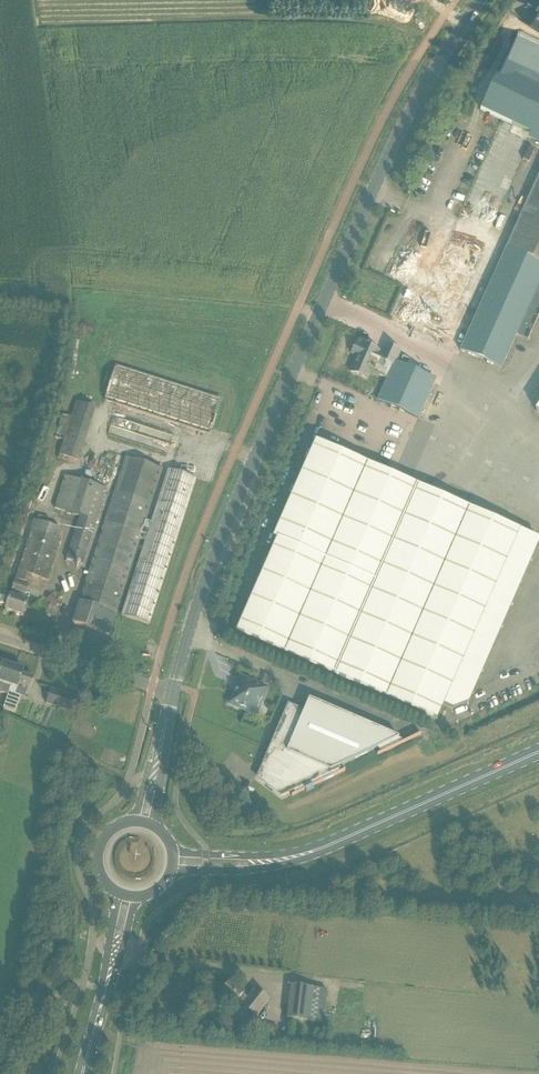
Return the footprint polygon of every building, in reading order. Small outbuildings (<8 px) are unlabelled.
[(529,35),(519,30),(480,111),(490,115),(512,126),(530,134),(538,138),(538,39),(529,35)] [(459,352),(470,357),(500,371),(516,336),(526,340),(531,330),(538,312),(538,174),(489,286),(472,324),(459,352)] [(410,288),(450,306),(466,271),(472,258),(481,238),(483,233),(499,199),(459,180),(410,288)] [(381,356),(377,354),(378,352),(362,345),(361,347),(359,346),(355,356),(357,357),(350,372),(366,380),(369,372),(386,380),(377,401),(418,419),(433,383),(428,381),(429,378),(406,368),(410,361),(402,357),(399,365),(395,363),(400,353),(386,346),(381,356)] [(208,435),(220,398),(112,365),(111,369),(103,366),(100,376),(85,372),(82,383),(91,386),(92,382),(105,386),(100,402),(208,435)] [(79,462),(93,407),(75,402),(60,457),(79,462)] [(127,445),(124,455),(141,461),(142,458),(167,466),(169,458),(170,459),(173,447),(160,443),(159,448),(148,445),(150,440),(129,434),(126,444),(127,445)] [(277,541),(236,634),(436,721),(443,706),(519,533),(387,475),(315,443),(273,540),(277,541)] [(55,511),(54,512),(73,518),(78,500),(80,501),(80,500),(78,499),(79,496),(81,497),(81,496),(80,495),(83,484),(69,480),(65,492),(63,491),(62,495),(60,494),(60,495),(62,496),(57,511),(55,511)] [(149,521),(157,494),(155,494),(146,521),(149,521)] [(29,595),(26,594),(28,585),(14,581),(11,590),(13,591),(11,596),(1,592),(0,595),(0,606),(6,608),(5,611),(22,617),(29,595)] [(54,601),(50,605),(54,609),(58,605),(54,601)] [(7,695),(13,677),(11,677),(14,668),(3,664),(0,663),(0,693),(7,695)] [(7,695),(3,709),(15,713),(20,697),(16,695),(19,686),(30,689),(33,679),(22,675),(23,671),(14,668),(11,677),(13,677),(7,695)] [(255,715),(266,689),(240,678),(229,704),(255,715)] [(81,700),(76,698),(50,690),(46,704),(77,714),(81,700)] [(89,705),(103,710),(105,701),(91,697),(89,705)] [(420,735),(420,734),(404,742),(309,700),(303,712),(290,707),(259,779),(281,795),(292,790),(294,794),(291,796),(291,797),(304,790),(305,793),(313,789),(312,787),(344,771),(344,770),(339,773),(338,771),(340,770),(339,767),(377,748),(380,753),(376,755),(377,756),(420,735)] [(243,995),(244,993),(230,982),(219,996),(228,1003),(233,1007),(236,1003),(240,1006),(240,1007),(254,1018),(269,1000),(255,988),(247,998),(243,995)] [(291,987),(287,1020),(322,1024),(326,991),(291,987)] [(259,1024),(258,1037),(275,1039),(277,1027),(259,1024)]
